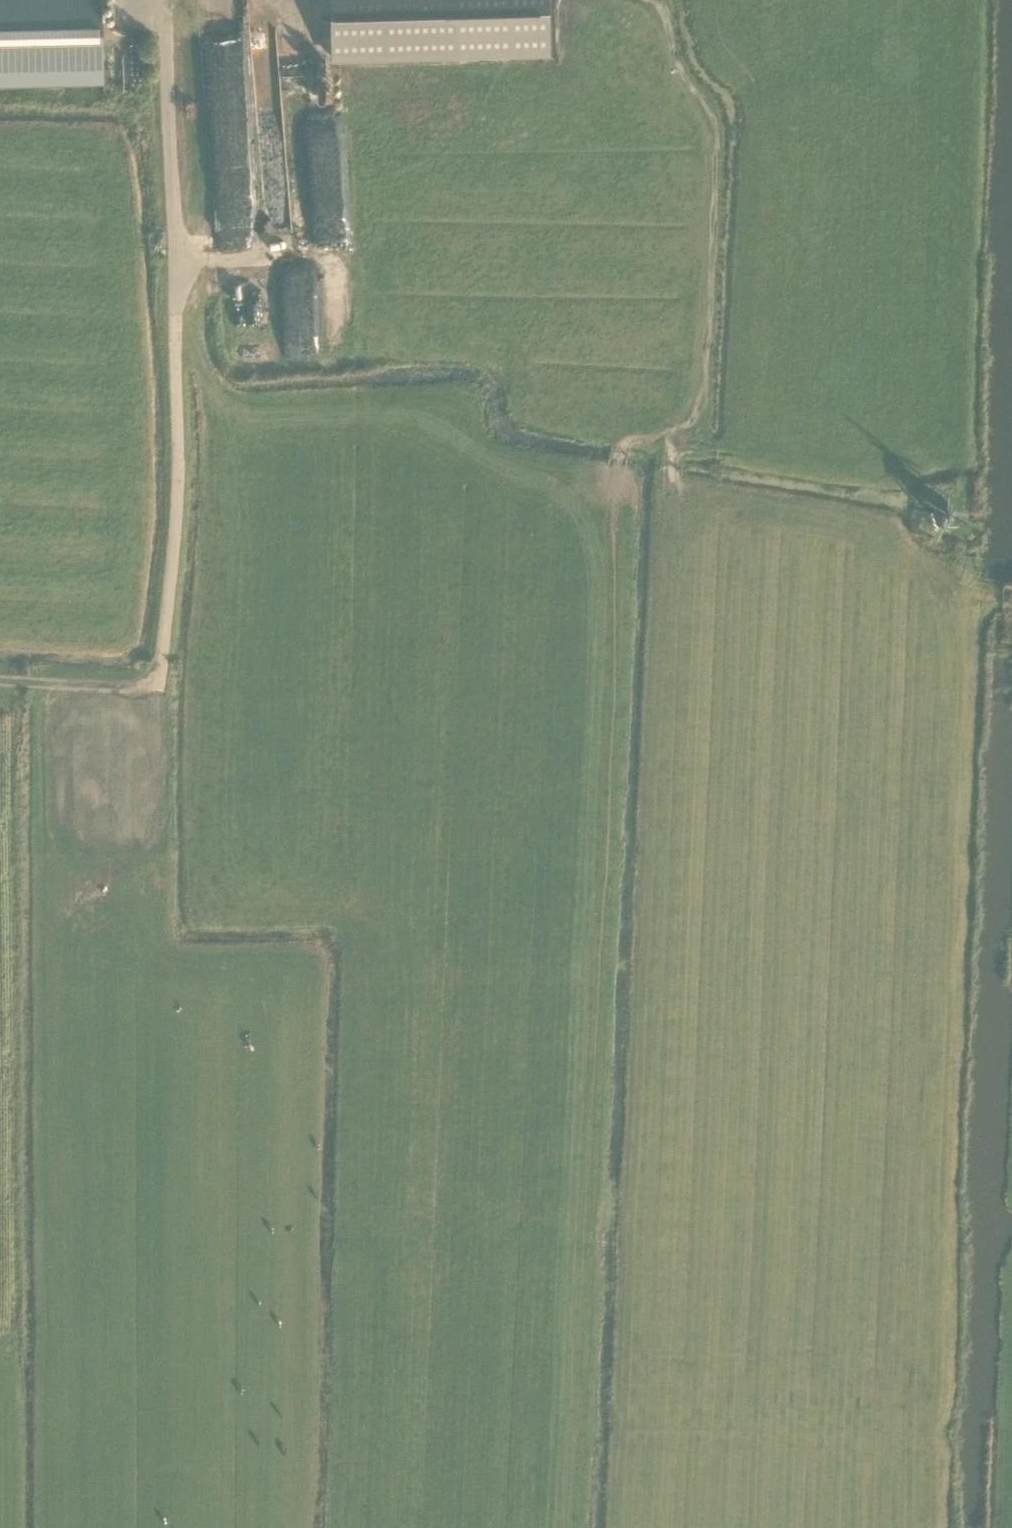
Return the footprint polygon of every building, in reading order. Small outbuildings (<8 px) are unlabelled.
[(111,82),(107,0),(0,0),(0,87),(111,82)] [(332,55),(551,49),(550,0),(331,0),(332,55)] [(933,508),(933,514),(933,516),(937,521),(948,522),(953,517),(953,508),(948,502),(940,502),(933,508)]
